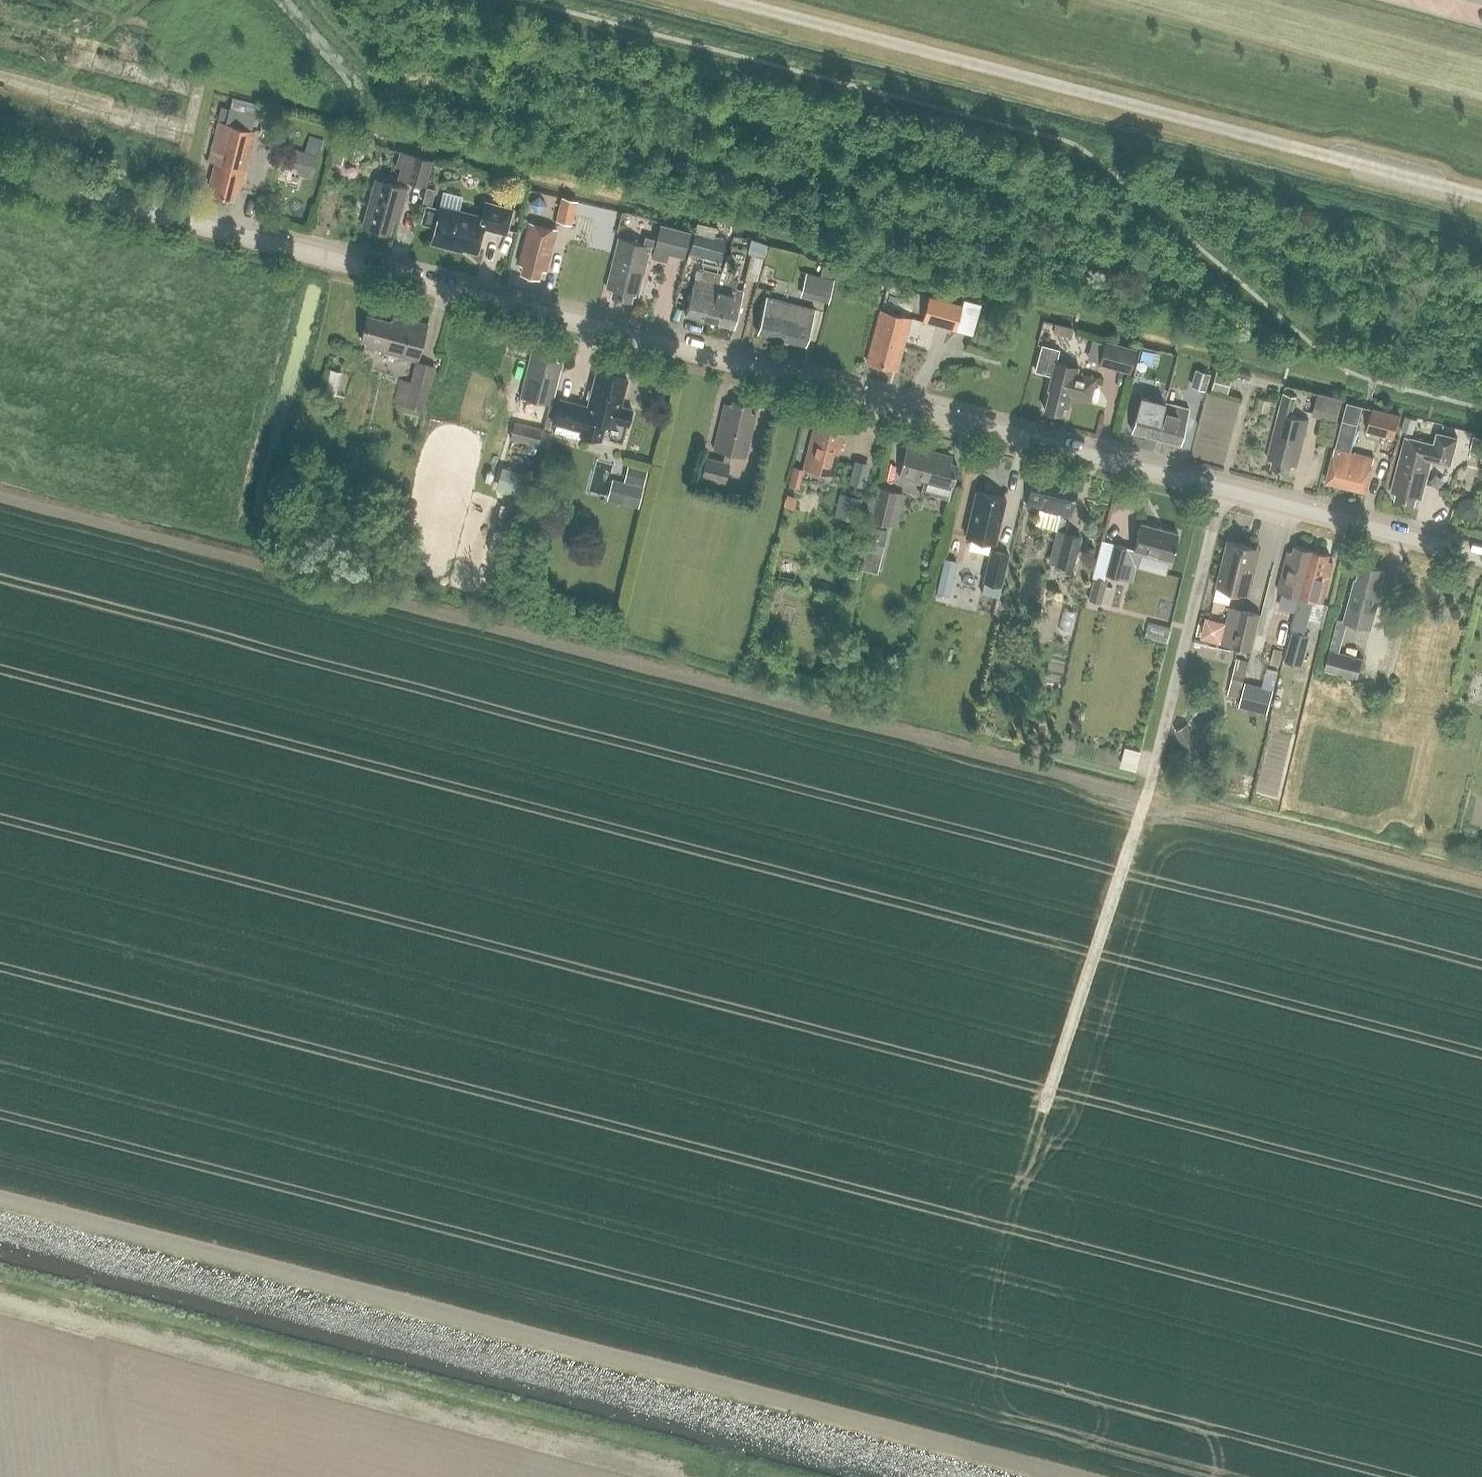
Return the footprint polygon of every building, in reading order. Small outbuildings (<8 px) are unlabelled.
[(239,193),(255,131),(249,130),(256,104),(230,98),(224,124),(219,123),(209,161),(215,163),(209,185),(215,187),(213,194),(231,198),(233,191),(239,193)] [(355,158),(360,145),(345,139),(340,153),(355,158)] [(319,156),(304,152),(298,175),(313,179),(319,156)] [(429,161),(397,152),(393,168),(397,169),(395,178),(423,186),(429,161)] [(400,214),(407,188),(375,180),(362,226),(389,234),(395,212),(400,214)] [(426,186),(422,202),(432,205),(436,189),(426,186)] [(577,202),(561,198),(555,221),(571,225),(577,202)] [(506,235),(512,209),(485,202),(481,217),(456,211),(456,214),(427,207),(423,225),(434,228),(431,243),(448,248),(449,246),(476,253),(483,229),(506,235)] [(546,271),(557,230),(529,223),(518,264),(523,266),(521,273),(539,278),(541,270),(546,271)] [(619,240),(616,252),(607,288),(613,290),(612,296),(630,301),(632,294),(638,296),(647,260),(666,264),(668,255),(682,259),(689,233),(660,226),(656,241),(644,238),(642,246),(619,240)] [(695,231),(689,254),(719,262),(725,240),(695,231)] [(756,281),(767,245),(752,241),(748,253),(753,254),(746,278),(756,281)] [(709,321),(719,286),(722,274),(704,269),(701,281),(695,279),(685,315),(709,321)] [(722,274),(719,286),(735,290),(738,280),(733,279),(735,274),(727,272),(723,271),(722,271),(722,274)] [(834,280),(806,273),(800,296),(828,303),(834,280)] [(734,327),(743,292),(735,290),(719,286),(709,321),(734,327)] [(962,306),(929,297),(922,322),(955,332),(962,306)] [(806,346),(815,310),(766,298),(757,333),(806,346)] [(880,310),(866,362),(891,368),(893,361),(899,363),(911,318),(880,310)] [(418,362),(427,326),(392,316),(391,323),(367,317),(361,340),(365,341),(364,348),(418,362)] [(1055,324),(1053,333),(1072,337),(1074,328),(1055,324)] [(1136,350),(1104,341),(1098,365),(1129,373),(1136,350)] [(1042,345),(1034,371),(1051,376),(1047,390),(1049,390),(1044,410),(1061,414),(1063,407),(1068,408),(1071,397),(1090,402),(1096,379),(1077,374),(1078,367),(1056,362),(1060,349),(1042,345)] [(520,398),(549,405),(561,363),(555,361),(556,355),(539,350),(537,357),(531,355),(520,398)] [(1142,350),(1140,361),(1152,364),(1154,352),(1142,350)] [(424,411),(435,367),(416,362),(411,382),(400,380),(394,404),(424,411)] [(1211,389),(1228,394),(1234,371),(1217,367),(1211,389)] [(331,370),(325,392),(336,395),(342,373),(331,370)] [(1195,370),(1191,386),(1206,390),(1211,374),(1195,370)] [(587,407),(561,400),(554,424),(582,432),(581,435),(601,441),(605,425),(616,427),(617,423),(628,426),(632,411),(621,408),(628,381),(597,372),(587,407)] [(1341,399),(1318,393),(1313,416),(1336,422),(1341,399)] [(1297,467),(1309,420),(1292,416),(1297,397),(1284,394),(1279,413),(1267,459),(1273,461),(1272,467),(1290,472),(1291,465),(1297,467)] [(1156,438),(1165,403),(1141,397),(1131,431),(1156,438)] [(749,413),(750,406),(732,401),(731,405),(724,404),(713,450),(725,453),(731,455),(745,458),(755,414),(749,413)] [(1165,403),(1156,438),(1180,444),(1189,410),(1165,403)] [(1326,481),(1366,491),(1374,458),(1351,452),(1363,407),(1348,403),(1336,448),(1335,448),(1326,481)] [(1394,439),(1400,416),(1374,409),(1367,432),(1394,439)] [(1405,416),(1402,430),(1414,434),(1417,420),(1405,416)] [(537,446),(541,429),(514,422),(509,440),(537,446)] [(838,434),(839,428),(821,423),(819,430),(814,428),(803,469),(832,477),(842,435),(838,434)] [(1451,465),(1457,438),(1437,433),(1435,444),(1405,437),(1402,452),(1401,452),(1391,492),(1397,493),(1396,500),(1414,504),(1416,497),(1422,499),(1432,460),(1451,465)] [(1473,438),(1469,452),(1481,455),(1481,440),(1473,438)] [(921,492),(948,499),(957,466),(950,464),(951,457),(907,445),(899,478),(923,484),(921,492)] [(725,453),(723,461),(729,463),(731,455),(725,453)] [(723,484),(729,463),(723,461),(705,456),(700,478),(723,484)] [(858,459),(855,482),(871,484),(875,462),(858,459)] [(624,483),(624,485),(620,500),(639,506),(643,490),(648,472),(629,466),(624,483)] [(797,486),(801,468),(793,466),(788,484),(797,486)] [(496,489),(524,496),(530,475),(502,467),(496,489)] [(1068,516),(1076,487),(1035,477),(1027,506),(1068,516)] [(885,525),(893,492),(877,488),(869,521),(885,525)] [(976,492),(965,537),(995,544),(1005,499),(976,492)] [(787,495),(784,507),(794,509),(797,497),(787,495)] [(1460,502),(1458,510),(1462,518),(1470,520),(1478,516),(1481,507),(1476,500),(1468,497),(1464,499),(1460,502)] [(859,501),(846,498),(841,520),(854,523),(859,501)] [(1114,545),(1106,575),(1123,579),(1129,557),(1138,560),(1140,552),(1170,559),(1171,560),(1178,534),(1140,524),(1133,550),(1114,545)] [(887,532),(871,527),(864,554),(880,558),(887,532)] [(1064,531),(1056,564),(1073,568),(1081,536),(1064,531)] [(1248,594),(1249,589),(1260,549),(1228,540),(1216,585),(1248,594)] [(1300,597),(1312,551),(1295,546),(1293,553),(1288,551),(1278,591),(1300,597)] [(981,594),(998,598),(1009,553),(990,549),(983,581),(984,581),(981,594)] [(1312,551),(1300,597),(1323,603),(1333,563),(1328,561),(1330,555),(1312,551)] [(1357,579),(1355,579),(1344,621),(1371,628),(1382,588),(1380,586),(1385,569),(1361,563),(1357,579)] [(941,575),(936,594),(950,597),(954,578),(954,577),(941,574),(941,575)] [(1107,581),(1094,578),(1088,600),(1108,605),(1113,588),(1106,587),(1107,581)] [(1313,601),(1301,598),(1292,630),(1293,630),(1284,661),(1303,666),(1311,635),(1304,633),(1313,601)] [(1390,605),(1387,616),(1398,619),(1401,608),(1390,605)] [(1239,608),(1231,645),(1252,650),(1261,613),(1254,612),(1243,609),(1239,608)] [(1204,635),(1226,643),(1233,622),(1211,614),(1204,635)] [(1341,652),(1348,624),(1339,621),(1331,650),(1341,652)] [(763,642),(760,656),(768,658),(771,643),(763,642)] [(1364,658),(1341,652),(1331,650),(1326,671),(1358,680),(1364,658)] [(1248,667),(1236,664),(1231,683),(1243,686),(1248,667)] [(1275,692),(1248,685),(1242,708),(1270,715),(1275,692)] [(1187,724),(1175,730),(1186,751),(1198,744),(1187,724)] [(1273,724),(1264,776),(1247,773),(1245,783),(1260,786),(1257,801),(1284,805),(1297,729),(1273,724)] [(1131,744),(1126,765),(1143,769),(1147,748),(1131,744)]
